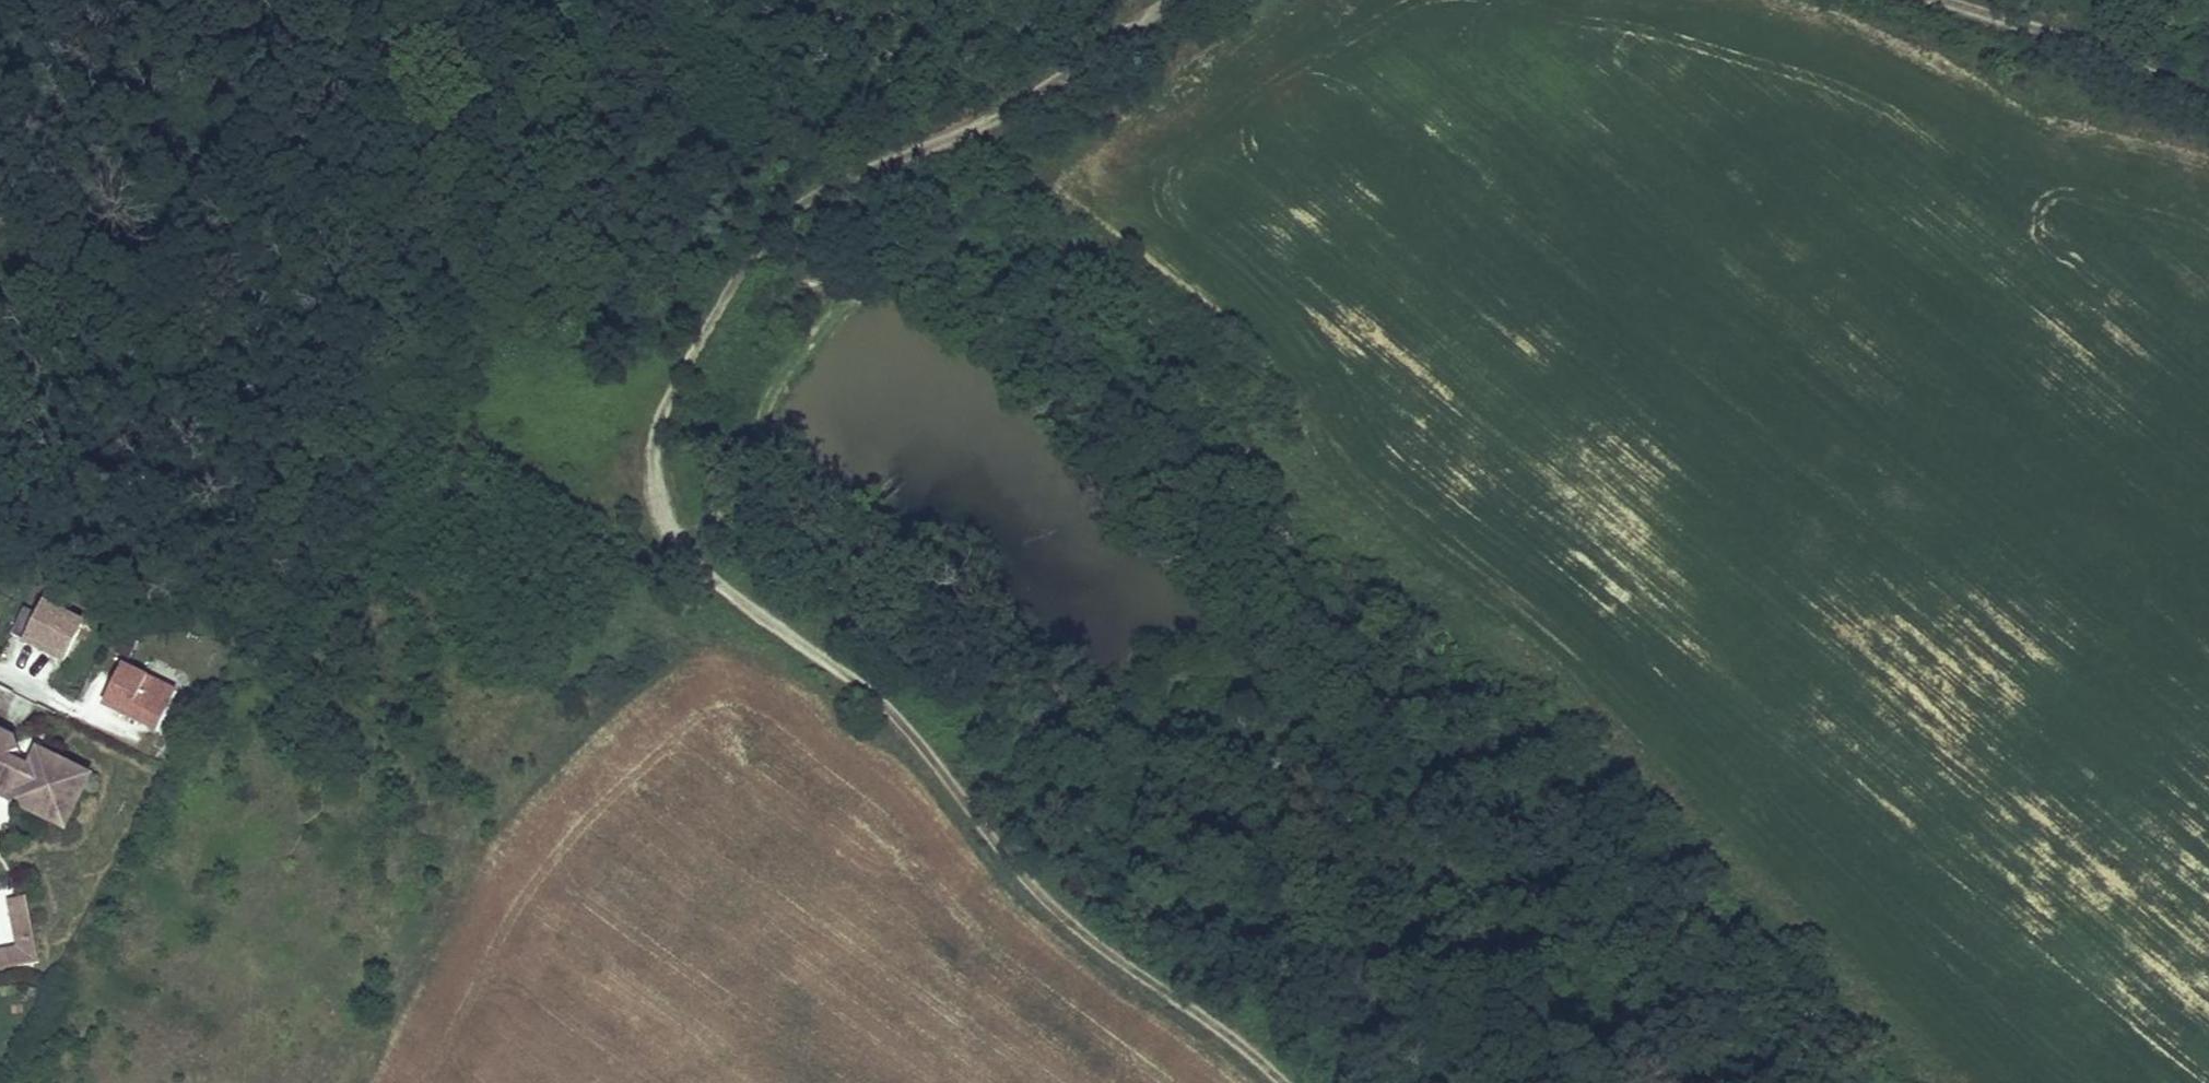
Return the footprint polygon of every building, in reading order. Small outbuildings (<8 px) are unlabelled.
[(82,625),(45,607),(40,617),(24,609),(11,636),(64,662),(82,625)] [(123,666),(104,705),(158,732),(177,693),(123,666)] [(85,775),(51,758),(46,768),(44,768),(41,767),(37,768),(34,769),(31,771),(26,768),(17,742),(0,734),(0,795),(17,803),(21,797),(38,812),(42,807),(60,822),(65,816),(85,775)] [(39,753),(31,771),(34,769),(37,768),(41,767),(44,768),(46,768),(51,758),(39,753)] [(21,797),(17,803),(16,805),(66,829),(91,778),(85,775),(65,816),(60,822),(42,807),(38,812),(21,797)] [(10,904),(18,942),(34,938),(27,901),(10,904)] [(18,942),(19,950),(0,954),(0,971),(40,963),(34,938),(18,942)]
